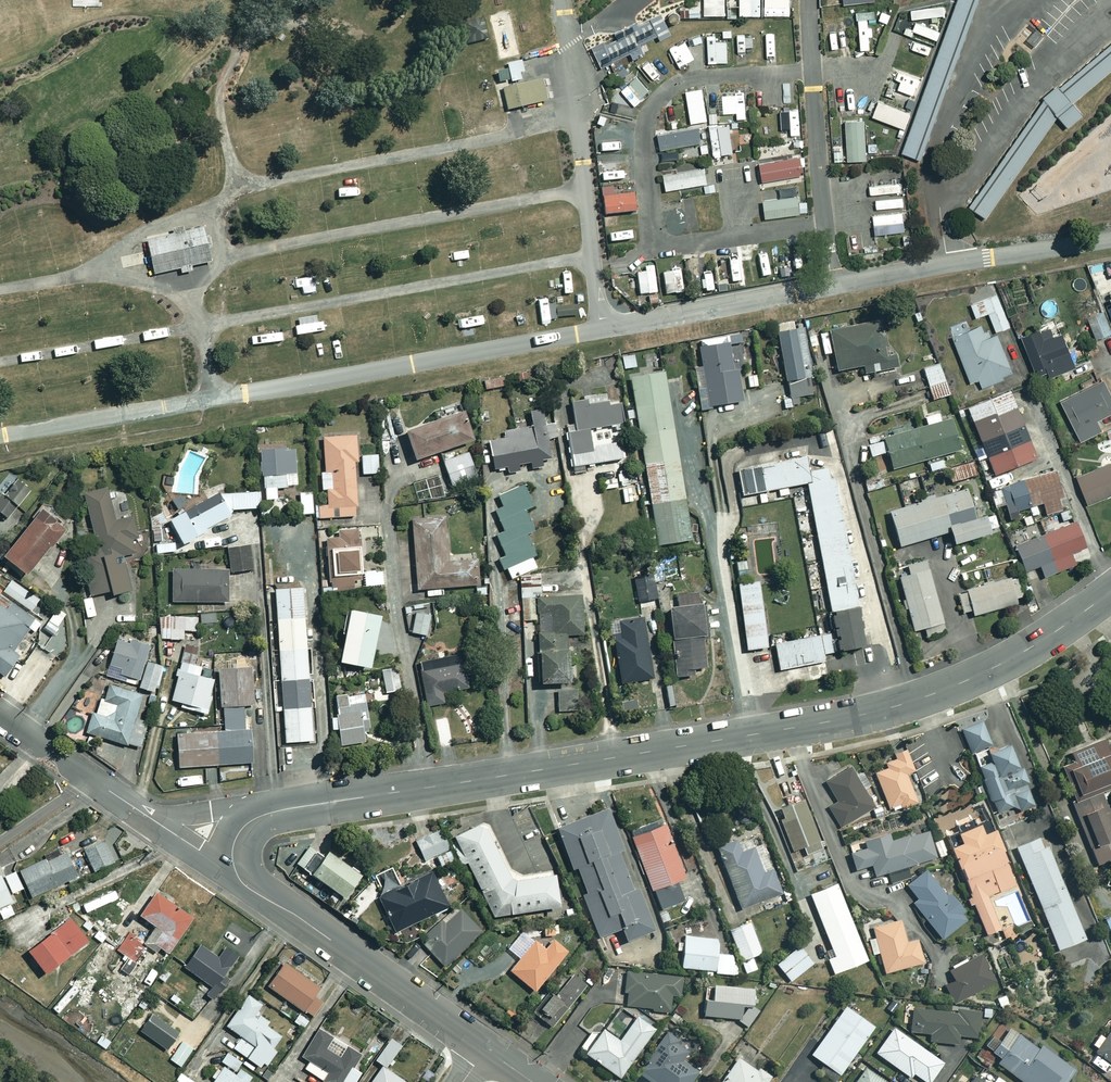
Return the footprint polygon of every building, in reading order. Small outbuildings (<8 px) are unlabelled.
[(723,14),(723,0),(702,0),(702,15),(723,14)] [(759,0),(738,0),(738,14),(759,14),(759,0)] [(763,14),(788,14),(788,0),(763,0),(763,14)] [(900,152),(919,159),(976,0),(955,0),(900,152)] [(930,21),(937,20),(936,15),(944,14),(943,5),(909,9),(910,18),(930,15),(930,21)] [(699,8),(680,8),(680,17),(699,16),(699,8)] [(647,47),(644,40),(656,35),(658,38),(670,33),(660,12),(648,17),(648,18),(638,23),(636,19),(635,20),(613,30),(614,33),(616,37),(603,43),(601,39),(589,45),(599,65),(628,51),(631,57),(642,52),(642,50),(647,47)] [(460,21),(464,42),(486,37),(481,16),(460,21)] [(870,26),(866,26),(865,17),(856,18),(858,48),(868,47),(867,35),(871,35),(870,26)] [(910,29),(904,27),(902,32),(910,35),(912,30),(935,39),(939,30),(914,21),(910,29)] [(1043,35),(1034,29),(1026,39),(1034,46),(1043,35)] [(744,34),(736,34),(737,54),(745,54),(745,52),(752,51),(752,36),(744,36),(744,34)] [(694,43),(701,40),(699,35),(687,39),(689,44),(693,42),(694,43)] [(714,35),(706,36),(707,62),(726,62),(726,41),(714,41),(714,35)] [(912,40),(909,47),(928,53),(930,46),(912,40)] [(669,48),(679,66),(693,58),(684,41),(676,45),(675,44),(669,48)] [(1065,126),(1081,113),(1072,101),(1110,68),(1110,41),(1058,87),(1056,85),(1041,96),(1043,98),(966,206),(984,217),(1056,115),(1065,126)] [(522,70),(519,58),(505,62),(506,66),(509,81),(519,78),(518,71),(522,70)] [(650,62),(645,66),(655,81),(661,76),(658,73),(666,68),(659,58),(651,63),(650,62)] [(617,72),(620,77),(628,72),(624,67),(617,72)] [(899,80),(896,88),(911,94),(914,85),(916,86),(918,79),(896,71),(893,78),(899,80)] [(647,89),(634,75),(619,88),(634,105),(643,97),(640,94),(647,89)] [(543,89),(540,77),(500,87),(505,108),(545,98),(543,89)] [(706,119),(700,87),(684,90),(689,121),(706,119)] [(735,118),(744,117),(742,92),(734,92),(734,94),(726,94),(728,111),(735,111),(735,118)] [(907,98),(904,105),(911,108),(914,101),(907,98)] [(909,113),(876,100),(870,115),(903,128),(909,113)] [(788,119),(789,134),(798,133),(797,108),(780,109),(781,119),(788,119)] [(716,112),(708,112),(708,122),(716,121),(716,112)] [(598,114),(595,121),(600,123),(603,116),(598,114)] [(845,159),(864,158),(864,155),(863,118),(843,119),(845,159)] [(596,132),(597,150),(617,148),(616,140),(620,139),(620,129),(610,123),(596,132)] [(708,126),(712,157),(721,155),(721,152),(731,151),(727,123),(708,126)] [(699,140),(696,125),(655,133),(658,149),(699,140)] [(866,143),(867,151),(876,151),(876,142),(866,143)] [(706,143),(699,144),(700,152),(707,151),(706,143)] [(833,161),(841,160),(841,150),(832,150),(833,161)] [(801,165),(804,165),(803,156),(799,157),(799,155),(757,162),(760,180),(802,173),(801,165)] [(600,160),(602,181),(629,179),(628,158),(600,160)] [(701,182),(705,181),(703,166),(661,173),(664,188),(701,182)] [(867,185),(868,193),(899,190),(898,182),(867,185)] [(713,183),(702,184),(703,192),(715,190),(713,183)] [(633,210),(631,192),(612,193),(611,185),(599,186),(602,212),(633,210)] [(806,200),(797,202),(796,194),(761,199),(763,217),(807,211),(806,200)] [(682,201),(687,227),(695,225),(690,200),(682,201)] [(873,229),(873,233),(903,230),(901,212),(871,215),(873,229)] [(615,214),(602,216),(603,219),(604,226),(616,224),(615,214)] [(205,233),(203,223),(184,228),(183,223),(171,225),(172,230),(146,236),(154,271),(179,265),(181,270),(192,268),(191,263),(211,258),(208,244),(211,244),(209,232),(205,233)] [(790,254),(792,268),(800,267),(798,252),(790,254)] [(758,254),(761,276),(769,275),(766,253),(758,254)] [(730,280),(738,279),(736,256),(728,257),(730,280)] [(636,267),(639,293),(655,291),(651,265),(636,267)] [(673,292),(681,291),(678,267),(670,268),(671,270),(661,272),(665,293),(673,292)] [(778,268),(779,276),(788,275),(787,267),(778,268)] [(704,290),(712,289),(709,271),(702,272),(703,278),(697,279),(699,288),(704,287),(704,290)] [(717,291),(725,290),(724,283),(716,284),(717,291)] [(1011,325),(997,290),(971,300),(978,316),(990,312),(997,331),(1011,325)] [(655,293),(647,295),(648,303),(656,302),(655,293)] [(1104,312),(1089,318),(1097,338),(1110,333),(1110,330),(1104,312)] [(796,329),(795,321),(777,324),(791,397),(809,394),(805,377),(813,376),(804,328),(796,329)] [(954,335),(972,382),(985,386),(1017,373),(1013,360),(1010,361),(999,334),(992,337),(986,322),(954,335)] [(1078,365),(1061,322),(1024,337),(1039,374),(1049,370),(1052,376),(1078,365)] [(888,355),(883,323),(821,332),(824,354),(835,353),(838,373),(860,369),(861,374),(898,368),(896,354),(888,355)] [(694,367),(701,409),(745,402),(739,365),(748,364),(743,333),(700,340),(704,366),(694,367)] [(950,394),(941,364),(924,368),(930,388),(909,395),(912,405),(950,394)] [(652,502),(686,497),(665,371),(632,377),(652,502)] [(619,390),(617,375),(607,376),(609,392),(619,390)] [(1062,402),(1081,441),(1104,429),(1099,420),(1110,414),(1110,386),(1107,379),(1062,402)] [(1037,458),(1010,391),(968,408),(995,475),(1037,458)] [(610,401),(609,393),(584,397),(585,400),(573,401),(576,422),(564,424),(570,467),(623,459),(620,440),(596,444),(594,428),(623,423),(620,400),(610,401)] [(552,459),(543,409),(531,411),(534,426),(506,431),(507,438),(491,441),(491,446),(483,447),(485,460),(494,459),(496,469),(532,462),(533,468),(543,466),(542,461),(552,459)] [(869,445),(872,456),(875,455),(878,467),(892,463),(894,468),(963,451),(955,417),(943,420),(940,410),(925,414),(928,425),(885,436),(886,441),(869,445)] [(475,439),(465,411),(408,431),(418,459),(475,439)] [(359,461),(357,435),(324,437),(326,472),(322,473),(323,490),(329,490),(329,504),(316,505),(317,518),(358,516),(356,461),(359,461)] [(479,479),(468,446),(442,455),(453,488),(479,479)] [(296,447),(262,449),(266,499),(279,498),(278,488),(289,487),(288,474),(298,473),(296,447)] [(380,473),(379,454),(363,455),(364,474),(380,473)] [(860,608),(834,472),(808,458),(739,471),(744,495),(808,483),(833,613),(860,608)] [(933,480),(943,478),(940,470),(946,468),(943,458),(928,462),(933,480)] [(977,475),(973,462),(949,469),(952,482),(977,475)] [(1079,477),(1090,504),(1110,495),(1110,464),(1079,477)] [(1057,472),(1001,488),(1009,514),(1043,504),(1045,511),(1061,507),(1059,499),(1064,498),(1057,472)] [(919,488),(917,477),(901,481),(904,492),(919,488)] [(17,479),(5,494),(2,491),(0,493),(0,511),(9,518),(17,506),(26,513),(39,496),(17,479)] [(531,505),(522,483),(496,494),(501,506),(493,509),(502,530),(494,534),(502,555),(496,558),(505,579),(535,567),(530,555),(534,554),(525,533),(532,530),(523,508),(531,505)] [(116,521),(108,488),(86,493),(98,548),(82,552),(92,595),(113,591),(114,594),(133,590),(125,555),(139,552),(131,517),(116,521)] [(977,519),(968,489),(891,512),(901,546),(952,531),(956,544),(993,533),(992,529),(999,527),(995,514),(977,519)] [(261,490),(221,490),(171,518),(185,543),(235,515),(232,511),(262,509),(261,490)] [(686,497),(652,502),(659,544),(693,539),(686,497)] [(68,525),(46,507),(6,556),(28,574),(68,525)] [(452,560),(448,517),(412,520),(418,590),(479,585),(477,558),(452,560)] [(1077,522),(1017,546),(1023,562),(1012,566),(1015,576),(1041,566),(1045,577),(1091,559),(1077,522)] [(365,581),(361,528),(339,530),(340,537),(327,538),(331,590),(361,588),(360,581),(365,581)] [(253,569),(251,546),(229,548),(231,571),(253,569)] [(911,575),(900,578),(906,598),(902,599),(905,609),(908,608),(915,631),(925,628),(928,637),(947,632),(926,560),(909,566),(911,575)] [(229,569),(173,571),(174,602),(229,601),(229,569)] [(385,585),(384,571),(366,572),(367,586),(385,585)] [(538,572),(519,575),(519,597),(520,597),(521,620),(537,619),(537,631),(535,631),(536,649),(534,649),(536,683),(565,681),(564,652),(566,652),(565,634),(581,634),(579,593),(539,596),(538,572)] [(973,610),(974,615),(1019,603),(1018,598),(1024,597),(1019,578),(1012,580),(1012,578),(967,590),(967,592),(959,594),(964,613),(973,610)] [(13,579),(0,597),(0,671),(6,675),(21,655),(14,650),(30,627),(36,631),(43,622),(31,613),(41,599),(13,579)] [(769,646),(760,581),(740,584),(749,649),(769,646)] [(655,584),(637,586),(640,609),(658,606),(655,584)] [(314,740),(304,587),(277,589),(287,742),(314,740)] [(700,605),(699,593),(678,595),(679,607),(671,607),(676,676),(692,675),(691,668),(706,667),(704,640),(709,640),(706,605),(700,605)] [(860,608),(833,613),(840,650),(867,645),(860,608)] [(383,616),(348,609),(344,631),(348,632),(342,661),(372,667),(383,616)] [(432,614),(417,611),(413,632),(428,635),(432,614)] [(657,629),(654,611),(645,612),(646,616),(609,622),(613,643),(616,643),(623,684),(655,678),(647,631),(657,629)] [(198,616),(161,617),(162,639),(186,638),(186,631),(199,630),(198,616)] [(834,652),(831,633),(776,643),(781,670),(826,662),(824,654),(834,652)] [(151,646),(120,636),(107,675),(126,681),(128,675),(140,679),(151,646)] [(468,687),(463,655),(421,663),(428,705),(446,702),(444,692),(468,687)] [(164,666),(149,661),(141,687),(156,691),(164,666)] [(203,666),(182,662),(173,700),(183,702),(182,707),(208,713),(215,679),(201,676),(203,666)] [(225,706),(245,705),(256,705),(253,667),(220,668),(222,706),(225,706)] [(400,670),(384,672),(386,692),(401,691),(400,670)] [(139,716),(146,694),(107,683),(103,697),(86,692),(81,709),(93,713),(87,732),(143,748),(151,719),(139,716)] [(350,695),(337,696),(339,718),(333,719),(334,729),(340,728),(342,744),(368,742),(367,729),(370,729),(368,702),(351,704),(350,695)] [(226,730),(252,729),(252,720),(246,720),(245,705),(225,706),(226,730)] [(993,745),(983,721),(962,729),(972,754),(993,745)] [(252,729),(226,730),(179,733),(181,766),(254,762),(252,729)] [(1110,789),(1110,737),(1072,752),(1076,760),(1068,763),(1081,796),(1072,800),(1092,851),(1110,843),(1110,810),(1104,792),(1110,789)] [(1037,788),(1020,742),(990,753),(994,761),(980,767),(997,814),(1019,806),(1021,811),(1036,805),(1031,791),(1037,788)] [(916,770),(908,750),(896,754),(898,759),(887,762),(889,768),(877,772),(890,808),(902,804),(903,807),(918,802),(907,773),(916,770)] [(875,806),(852,767),(827,782),(838,801),(830,807),(841,826),(875,806)] [(827,854),(803,799),(779,809),(789,831),(786,832),(801,866),(827,854)] [(557,829),(599,937),(622,928),(627,940),(658,928),(611,808),(557,829)] [(687,878),(665,818),(631,830),(661,909),(686,900),(678,881),(687,878)] [(515,877),(488,821),(456,837),(464,853),(459,855),(463,864),(467,862),(496,916),(562,905),(556,872),(518,878),(515,877)] [(957,842),(946,846),(981,935),(998,928),(985,895),(1012,884),(990,829),(980,833),(976,824),(953,832),(957,842)] [(451,847),(441,829),(417,841),(426,860),(451,847)] [(869,865),(872,876),(886,872),(889,883),(909,877),(906,866),(935,858),(927,830),(907,836),(907,834),(890,839),(887,833),(861,840),(863,847),(847,852),(853,870),(869,865)] [(742,909),(783,893),(760,834),(738,842),(737,837),(717,845),(742,909)] [(1044,848),(1040,837),(1017,847),(1060,950),(1087,938),(1049,846),(1044,848)] [(115,861),(105,840),(85,849),(96,871),(115,861)] [(314,874),(325,858),(310,847),(298,863),(314,874)] [(325,858),(314,874),(348,898),(364,875),(331,851),(325,858)] [(80,876),(70,852),(49,861),(48,859),(21,870),(33,897),(80,876)] [(944,894),(925,869),(905,885),(916,899),(912,903),(939,938),(965,919),(961,913),(963,912),(947,892),(944,894)] [(401,888),(392,870),(380,876),(388,892),(379,896),(395,931),(449,905),(434,873),(401,888)] [(2,875),(0,876),(0,911),(4,918),(19,911),(2,875)] [(868,960),(834,875),(818,881),(822,890),(812,894),(837,956),(829,959),(835,973),(868,960)] [(195,917),(157,891),(141,915),(157,926),(145,943),(158,952),(161,947),(170,954),(195,917)] [(483,930),(463,908),(446,924),(442,920),(421,939),(444,965),(483,930)] [(89,940),(71,918),(31,951),(48,973),(89,940)] [(908,942),(901,918),(874,926),(877,938),(870,940),(874,954),(881,953),(886,973),(925,962),(919,939),(908,942)] [(763,953),(751,922),(731,930),(743,961),(763,953)] [(561,961),(524,931),(509,949),(521,958),(511,971),(536,991),(561,961)] [(145,943),(130,932),(118,950),(137,963),(146,950),(141,947),(145,943)] [(686,943),(679,942),(677,956),(684,956),(683,967),(716,970),(716,973),(741,975),(734,955),(718,954),(720,938),(686,935),(686,943)] [(1021,938),(1006,945),(1017,968),(1032,961),(1021,938)] [(219,958),(201,946),(186,966),(213,986),(207,994),(213,998),(243,957),(227,947),(219,958)] [(814,963),(800,946),(778,964),(792,981),(814,963)] [(995,984),(983,956),(970,962),(968,957),(951,964),(954,969),(951,970),(956,980),(947,984),(954,1002),(995,984)] [(329,992),(287,962),(270,986),(312,1016),(329,992)] [(629,992),(628,1005),(654,1008),(653,1010),(670,1012),(672,996),(680,997),(682,977),(628,971),(626,992),(629,992)] [(586,983),(574,974),(560,991),(551,984),(530,1011),(551,1028),(586,983)] [(754,1006),(756,988),(715,984),(714,989),(707,988),(705,1015),(737,1018),(749,1026),(760,1010),(754,1006)] [(235,1047),(263,1068),(276,1049),(274,1048),(282,1036),(257,1018),(266,1006),(250,994),(228,1025),(243,1036),(235,1047)] [(825,1063),(841,1074),(875,1026),(847,1005),(812,1054),(825,1063)] [(958,1014),(914,1008),(911,1031),(932,1034),(931,1040),(959,1044),(960,1035),(977,1037),(981,1011),(959,1008),(958,1014)] [(180,1032),(155,1013),(142,1030),(167,1049),(180,1032)] [(657,1029),(638,1016),(621,1040),(604,1028),(599,1036),(593,1031),(580,1048),(621,1077),(657,1029)] [(895,1027),(877,1052),(911,1077),(914,1073),(928,1081),(931,1081),(945,1062),(895,1027)] [(354,1066),(361,1054),(348,1047),(341,1058),(326,1049),(333,1037),(319,1028),(302,1056),(329,1072),(323,1081),(344,1081),(345,1081),(354,1066)] [(1011,1028),(1001,1042),(993,1036),(986,1046),(1002,1057),(998,1063),(1025,1081),(1067,1081),(1077,1069),(1042,1045),(1040,1048),(1011,1028)] [(1097,1051),(1110,1062),(1110,1031),(1106,1038),(1100,1034),(1093,1044),(1099,1048),(1097,1051)] [(667,1033),(640,1073),(653,1081),(693,1081),(700,1071),(683,1060),(691,1049),(667,1033)] [(194,1050),(184,1042),(171,1059),(181,1067),(194,1050)] [(225,1064),(237,1072),(244,1062),(229,1051),(222,1061),(225,1064)] [(740,1057),(722,1081),(768,1081),(773,1076),(761,1067),(759,1070),(740,1057)] [(827,1081),(840,1081),(837,1080),(841,1074),(825,1063),(817,1075),(827,1081)] [(225,1064),(222,1069),(218,1067),(211,1077),(215,1079),(213,1081),(249,1081),(250,1081),(237,1072),(225,1064)] [(345,1081),(346,1081),(356,1081),(363,1071),(354,1066),(345,1081)] [(383,1066),(372,1081),(406,1081),(383,1066)] [(868,1067),(857,1081),(888,1081),(868,1067)] [(182,1072),(176,1081),(196,1081),(182,1072)] [(976,1074),(971,1081),(988,1081),(976,1074)]
